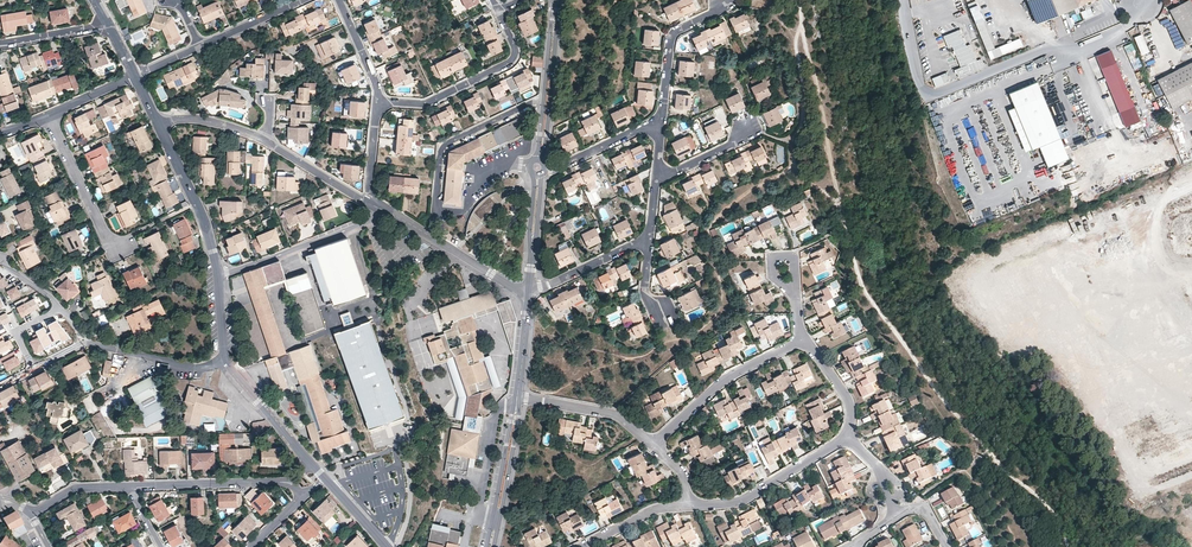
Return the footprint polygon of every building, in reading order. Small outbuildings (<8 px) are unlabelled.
[(115,0),(119,9),(125,6),(123,0),(116,0),(115,0)] [(125,6),(129,4),(135,17),(146,12),(141,0),(123,0),(125,6)] [(677,2),(683,15),(696,8),(692,0),(680,0),(677,1),(677,2)] [(1020,37),(997,47),(983,12),(981,13),(976,0),(967,0),(973,15),(974,15),(991,59),(1024,45),(1020,37)] [(1035,23),(1092,0),(1026,0),(1035,23)] [(1186,43),(1191,41),(1191,40),(1191,3),(1191,0),(1188,0),(1169,9),(1186,43)] [(224,14),(218,1),(203,8),(198,10),(200,15),(202,18),(204,23),(219,16),(224,14)] [(683,15),(677,2),(663,8),(670,21),(683,15)] [(1080,9),(1085,19),(1093,15),(1088,5),(1080,9)] [(307,23),(309,26),(325,18),(321,8),(308,14),(305,16),(303,13),(299,15),(303,24),(307,23)] [(69,20),(67,9),(50,11),(52,23),(69,20)] [(25,11),(1,16),(4,32),(8,31),(8,27),(16,25),(28,23),(25,11)] [(154,14),(151,22),(156,23),(159,29),(159,30),(162,28),(170,45),(181,40),(174,25),(173,26),(171,24),(173,23),(172,19),(162,17),(154,14)] [(739,36),(752,30),(744,14),(735,18),(734,16),(729,19),(736,32),(737,32),(739,36)] [(296,20),(293,21),(285,24),(284,22),(280,24),(285,36),(289,34),(290,34),(301,30),(305,29),(303,24),(299,15),(295,17),(296,20)] [(532,17),(519,23),(525,36),(538,30),(532,17)] [(369,40),(381,34),(374,19),(364,24),(367,31),(369,34),(367,35),(369,40)] [(486,34),(488,38),(497,34),(495,30),(493,31),(491,27),(488,20),(478,25),(483,36),(486,34)] [(719,24),(720,25),(711,30),(710,28),(705,30),(709,39),(714,37),(716,41),(731,34),(725,21),(719,24)] [(658,45),(659,30),(645,29),(643,44),(658,45)] [(290,34),(292,39),(303,35),(301,30),(290,34)] [(705,41),(709,39),(705,30),(700,32),(701,34),(692,38),(698,50),(707,46),(705,41)] [(981,58),(977,60),(970,44),(966,46),(959,30),(943,36),(948,48),(952,47),(961,67),(973,62),(956,69),(959,77),(985,67),(981,58)] [(378,54),(382,52),(384,57),(396,52),(394,46),(388,48),(381,34),(369,40),(371,44),(373,43),(375,47),(378,54)] [(497,34),(488,38),(490,42),(487,44),(489,49),(492,54),(492,55),(502,50),(499,43),(497,39),(499,38),(497,34)] [(1142,34),(1135,37),(1141,54),(1148,51),(1142,34)] [(339,51),(333,37),(321,43),(327,56),(339,51)] [(101,51),(98,42),(85,47),(88,56),(89,56),(90,58),(88,58),(91,64),(95,63),(94,60),(97,59),(99,66),(105,64),(104,63),(108,61),(105,54),(102,54),(101,55),(100,52),(101,51)] [(321,59),(327,56),(321,43),(315,46),(321,59)] [(1130,43),(1123,47),(1134,69),(1141,66),(1130,43)] [(302,48),(296,52),(293,45),(293,46),(283,50),(293,56),(296,55),(298,57),(305,53),(302,48)] [(63,64),(59,54),(55,55),(54,53),(53,49),(42,53),(43,55),(47,67),(48,69),(63,64)] [(411,57),(415,55),(412,49),(407,51),(411,57)] [(467,64),(461,51),(453,55),(451,51),(446,53),(448,58),(454,70),(462,66),(467,64)] [(37,52),(27,55),(28,58),(20,61),(24,71),(32,69),(32,67),(41,64),(43,68),(47,67),(43,55),(38,56),(37,52)] [(292,73),(292,60),(281,60),(281,54),(270,54),(270,59),(270,63),(274,63),(275,63),(275,67),(275,72),(292,73)] [(1113,55),(1103,60),(1105,65),(1115,61),(1113,55)] [(255,58),(255,63),(246,63),(246,68),(240,67),(240,76),(249,77),(249,74),(252,74),(252,78),(264,78),(264,70),(261,70),(261,65),(264,65),(264,58),(255,58)] [(448,58),(447,58),(439,62),(435,64),(441,76),(454,70),(448,58)] [(94,60),(95,63),(91,64),(92,69),(99,66),(97,59),(94,60)] [(634,75),(648,77),(650,62),(636,60),(634,75)] [(692,76),(694,62),(680,60),(678,75),(692,76)] [(1134,106),(1115,62),(1101,69),(1120,112),(1134,106)] [(1191,80),(1191,62),(1158,80),(1165,95),(1186,84),(1191,80)] [(188,67),(187,64),(174,70),(175,73),(170,75),(176,88),(182,85),(180,82),(193,76),(194,79),(199,77),(196,70),(194,65),(193,64),(188,67)] [(351,74),(357,72),(354,64),(348,67),(351,74)] [(435,64),(429,67),(435,79),(441,76),(435,64)] [(412,76),(407,78),(401,65),(397,67),(396,65),(392,67),(393,69),(388,71),(394,84),(403,80),(405,85),(414,81),(412,76)] [(357,72),(351,74),(348,67),(341,70),(347,84),(360,78),(357,72)] [(520,91),(531,86),(529,82),(533,80),(532,78),(532,77),(527,68),(523,70),(524,72),(520,74),(513,77),(518,87),(520,91)] [(12,89),(5,70),(1,71),(1,74),(0,74),(0,87),(0,93),(2,97),(14,93),(12,89)] [(932,78),(935,87),(950,81),(946,72),(932,78)] [(73,73),(66,76),(52,81),(56,92),(73,86),(73,88),(78,87),(73,73)] [(170,75),(168,73),(163,75),(170,91),(176,88),(170,75)] [(194,79),(193,76),(180,82),(182,85),(194,79)] [(506,79),(505,79),(509,88),(510,91),(518,87),(513,77),(512,76),(510,77),(506,79)] [(763,81),(760,83),(751,87),(757,100),(770,94),(766,85),(770,84),(766,76),(761,79),(763,81)] [(749,83),(751,87),(760,83),(757,78),(751,81),(751,82),(749,83)] [(28,88),(33,101),(52,94),(52,93),(56,92),(52,81),(52,79),(28,88)] [(501,83),(497,85),(490,88),(496,98),(506,93),(505,90),(509,88),(505,79),(504,79),(500,81),(501,83)] [(299,87),(298,94),(298,99),(296,99),(296,104),(309,104),(309,89),(315,89),(315,83),(304,82),(304,87),(299,87)] [(1036,82),(1007,93),(1013,108),(1030,149),(1040,145),(1049,166),(1067,159),(1036,82)] [(649,85),(639,84),(637,104),(651,105),(653,90),(649,90),(649,85)] [(1186,84),(1165,95),(1172,109),(1191,98),(1191,96),(1186,84)] [(241,99),(241,94),(226,89),(220,89),(201,99),(205,107),(209,105),(210,107),(220,105),(230,105),(230,107),(246,107),(246,99),(241,99)] [(473,94),(474,96),(470,98),(464,101),(469,111),(479,106),(478,103),(482,101),(477,92),(473,94)] [(2,97),(3,103),(0,104),(0,111),(1,113),(6,111),(7,111),(11,110),(10,107),(12,106),(13,109),(13,110),(19,108),(14,93),(2,97)] [(676,100),(683,101),(683,109),(689,110),(689,108),(693,108),(694,98),(691,98),(691,95),(676,93),(676,100)] [(745,105),(739,93),(730,97),(725,99),(731,112),(745,105)] [(128,99),(126,94),(118,98),(121,102),(128,99)] [(110,117),(111,118),(117,118),(119,122),(123,120),(122,119),(133,114),(130,109),(131,108),(130,106),(131,105),(128,99),(121,102),(118,98),(97,108),(103,121),(110,117)] [(343,116),(353,117),(353,116),(363,117),(365,102),(345,100),(343,116)] [(675,108),(683,109),(683,101),(676,100),(675,108)] [(493,113),(492,110),(494,109),(496,112),(499,111),(495,103),(492,104),(487,107),(490,115),(493,113)] [(311,105),(309,104),(296,104),(291,104),(291,110),(291,117),(311,118),(311,105)] [(782,107),(781,104),(763,113),(766,119),(772,116),(775,123),(782,120),(777,109),(782,107)] [(447,107),(448,109),(444,111),(437,114),(441,123),(442,124),(457,117),(451,105),(447,107)] [(624,123),(630,120),(624,107),(611,113),(614,120),(621,117),(624,123)] [(1030,149),(1013,108),(1009,110),(1025,151),(1030,149)] [(88,121),(97,117),(93,109),(85,113),(74,118),(75,121),(79,131),(81,130),(83,133),(85,137),(91,135),(90,133),(97,130),(94,124),(91,125),(88,121)] [(441,123),(437,114),(432,116),(436,125),(441,123)] [(596,118),(595,114),(581,121),(587,134),(601,127),(596,118)] [(769,126),(775,123),(772,116),(766,119),(769,126)] [(624,123),(621,117),(614,120),(617,126),(624,123)] [(501,127),(492,131),(457,148),(463,161),(486,150),(498,144),(507,140),(517,135),(524,131),(518,119),(501,127)] [(724,134),(718,121),(704,127),(707,134),(715,130),(718,137),(724,134)] [(141,152),(152,147),(142,125),(130,131),(132,136),(141,152)] [(419,136),(412,135),(413,126),(399,125),(397,139),(415,141),(417,141),(418,141),(419,136)] [(288,138),(295,139),(295,142),(308,143),(309,127),(289,126),(288,138)] [(718,137),(715,130),(707,134),(711,140),(718,137)] [(682,138),(671,143),(677,156),(691,149),(686,139),(690,137),(687,131),(683,133),(684,135),(685,137),(682,138)] [(347,133),(333,132),(331,147),(346,148),(347,133)] [(578,145),(572,132),(558,138),(562,146),(569,142),(572,148),(578,145)] [(38,135),(21,143),(30,163),(33,162),(44,156),(41,150),(40,151),(36,143),(41,141),(38,135)] [(206,157),(206,137),(193,137),(193,157),(199,157),(206,157)] [(691,149),(695,148),(690,137),(686,139),(691,149)] [(415,141),(397,139),(396,153),(410,155),(411,145),(414,145),(415,141)] [(562,146),(565,151),(572,148),(569,142),(562,146)] [(87,159),(90,157),(94,166),(91,168),(94,173),(108,167),(105,161),(103,158),(106,157),(108,156),(103,145),(85,154),(87,159)] [(630,158),(633,156),(635,160),(646,154),(641,145),(634,148),(630,149),(629,148),(626,149),(630,158)] [(761,146),(754,150),(750,152),(749,150),(745,151),(750,160),(752,165),(756,163),(755,162),(766,157),(761,146)] [(457,148),(449,152),(447,167),(462,168),(463,164),(463,161),(457,148)] [(616,169),(627,164),(625,160),(630,158),(626,149),(621,151),(622,154),(618,155),(611,158),(616,169)] [(226,174),(239,174),(240,162),(246,162),(246,156),(246,152),(240,151),(227,150),(227,162),(228,162),(228,166),(227,166),(226,174)] [(742,155),(738,157),(725,164),(730,174),(747,166),(746,162),(750,160),(745,151),(741,153),(742,155)] [(306,155),(305,158),(314,163),(316,156),(306,155)] [(52,176),(50,172),(47,166),(49,165),(45,156),(44,156),(33,162),(38,173),(37,174),(41,182),(52,176)] [(246,163),(252,163),(251,185),(262,185),(263,173),(264,172),(264,156),(246,156),(246,162),(246,163)] [(638,165),(635,160),(633,156),(630,158),(634,167),(638,165)] [(214,184),(215,157),(206,157),(199,157),(199,169),(201,169),(201,176),(204,176),(204,184),(214,184)] [(625,160),(627,164),(629,169),(634,166),(630,158),(625,160)] [(159,160),(147,165),(154,179),(149,181),(152,187),(166,180),(168,179),(159,160)] [(341,173),(343,173),(343,178),(343,179),(357,180),(358,165),(341,164),(340,173),(341,173)] [(10,197),(21,191),(9,167),(0,172),(3,177),(1,178),(5,188),(7,187),(8,189),(6,190),(10,197)] [(101,188),(103,192),(122,184),(117,173),(115,174),(112,175),(109,170),(108,167),(94,173),(96,179),(99,177),(104,186),(101,188)] [(459,200),(460,189),(461,183),(462,174),(462,168),(447,167),(446,182),(444,201),(456,202),(459,200)] [(592,168),(584,171),(581,173),(580,171),(576,173),(580,181),(582,185),(586,183),(597,178),(592,168)] [(712,170),(705,173),(701,175),(700,173),(696,175),(701,184),(705,182),(706,185),(717,180),(712,170)] [(293,176),(293,172),(279,172),(279,175),(277,175),(277,189),(299,190),(299,181),(295,181),(295,176),(293,176)] [(572,175),(573,177),(569,179),(562,182),(567,192),(578,187),(576,183),(580,181),(576,173),(572,175)] [(643,190),(640,183),(638,179),(640,178),(638,174),(625,180),(630,190),(632,194),(643,190)] [(692,177),(693,179),(690,181),(683,184),(687,194),(698,189),(697,186),(701,184),(696,175),(692,177)] [(403,191),(404,177),(393,176),(389,176),(388,190),(403,191)] [(96,183),(98,182),(101,188),(104,186),(99,177),(96,179),(95,179),(96,183)] [(403,191),(410,192),(410,186),(418,186),(418,178),(410,177),(404,177),(403,191)] [(154,193),(158,191),(166,208),(176,203),(171,194),(173,193),(166,180),(152,187),(151,187),(154,193)] [(625,185),(622,186),(625,192),(630,190),(625,180),(623,181),(625,185)] [(57,191),(45,196),(51,209),(49,210),(54,222),(56,221),(58,225),(70,219),(57,191)] [(505,202),(513,194),(510,191),(508,191),(505,192),(503,192),(501,193),(499,193),(497,194),(495,195),(494,196),(492,197),(490,198),(488,199),(490,201),(488,203),(487,202),(481,208),(482,209),(480,211),(478,209),(477,211),(475,214),(474,216),(473,218),(472,221),(471,223),(470,225),(470,228),(469,230),(469,233),(468,238),(505,202)] [(327,193),(318,197),(321,203),(317,204),(324,220),(336,215),(327,193)] [(133,217),(137,215),(130,199),(118,205),(124,217),(126,216),(128,220),(124,222),(126,227),(135,222),(133,217)] [(479,208),(478,209),(480,211),(482,209),(481,208),(487,202),(488,203),(490,201),(488,199),(487,200),(486,201),(485,202),(484,203),(483,204),(482,205),(481,206),(481,207),(480,207),(479,208)] [(241,211),(242,200),(219,200),(219,206),(222,206),(222,215),(225,222),(235,217),(235,211),(241,211)] [(20,204),(24,212),(21,213),(16,216),(23,230),(35,224),(33,220),(34,219),(29,209),(31,208),(27,201),(20,204)] [(302,225),(311,222),(302,202),(284,210),(287,217),(290,216),(293,221),(299,219),(301,223),(302,225)] [(801,202),(790,207),(793,213),(786,217),(787,219),(791,229),(802,223),(800,218),(802,217),(807,215),(801,202)] [(119,212),(117,213),(124,228),(126,227),(124,222),(128,220),(126,216),(124,217),(118,205),(116,206),(119,212)] [(672,232),(684,226),(676,209),(663,215),(672,232)] [(299,219),(293,221),(290,216),(287,217),(284,210),(281,211),(288,228),(298,224),(301,223),(299,219)] [(191,240),(193,239),(184,219),(173,224),(182,244),(180,245),(184,253),(194,248),(191,240)] [(632,232),(626,219),(613,226),(619,238),(632,232)] [(769,235),(767,232),(769,232),(770,234),(773,239),(777,236),(769,220),(758,225),(760,229),(764,237),(769,235)] [(565,225),(560,227),(566,239),(571,237),(565,225)] [(62,235),(63,237),(70,251),(82,245),(80,241),(81,240),(75,228),(62,235)] [(279,239),(275,228),(256,236),(257,237),(261,248),(266,246),(266,245),(279,239)] [(600,240),(594,228),(581,234),(587,247),(600,240)] [(749,242),(749,244),(759,239),(764,237),(760,229),(755,231),(754,228),(744,233),(749,242)] [(732,234),(735,241),(727,244),(733,256),(743,251),(741,246),(744,244),(749,242),(744,233),(742,229),(732,234)] [(150,241),(152,240),(154,245),(151,246),(147,248),(151,257),(156,255),(158,260),(168,255),(166,251),(167,250),(163,241),(162,241),(159,237),(160,236),(158,231),(143,238),(145,243),(150,241)] [(246,245),(241,232),(226,238),(229,245),(232,253),(242,249),(241,247),(246,245)] [(257,237),(252,239),(257,251),(262,249),(261,248),(257,237)] [(367,295),(348,237),(309,250),(310,254),(306,256),(308,263),(312,262),(325,303),(332,301),(334,305),(367,295)] [(679,251),(673,238),(660,244),(663,249),(659,251),(663,258),(666,256),(667,257),(679,251)] [(266,246),(267,248),(281,242),(279,239),(266,245),(266,246)] [(20,246),(22,250),(18,252),(24,262),(27,268),(40,261),(34,250),(33,246),(36,245),(33,240),(20,246)] [(573,260),(568,247),(555,254),(560,266),(573,260)] [(826,253),(823,248),(810,254),(813,259),(814,261),(809,264),(814,275),(832,266),(828,258),(829,258),(834,255),(831,250),(826,253)] [(18,252),(14,254),(19,264),(24,262),(18,252)] [(270,310),(262,286),(285,278),(279,260),(244,272),(246,280),(257,313),(272,357),(276,355),(285,352),(284,350),(270,310)] [(626,263),(621,266),(616,268),(615,266),(611,268),(615,277),(620,275),(622,279),(631,275),(626,263)] [(147,283),(138,265),(123,272),(131,288),(135,286),(136,288),(147,283)] [(679,270),(674,273),(673,271),(674,270),(672,266),(657,273),(659,279),(660,279),(661,279),(662,281),(661,282),(663,287),(677,280),(678,282),(683,279),(679,270)] [(607,270),(607,272),(602,274),(593,279),(599,290),(604,288),(613,283),(611,279),(615,277),(611,268),(607,270)] [(304,334),(325,327),(306,271),(285,278),(288,286),(304,334)] [(108,283),(106,284),(105,282),(108,280),(104,272),(96,275),(98,280),(90,284),(93,290),(90,291),(93,297),(101,293),(105,300),(116,295),(110,284),(109,285),(108,283)] [(63,273),(58,277),(63,282),(62,283),(61,282),(57,284),(58,286),(56,287),(67,299),(78,290),(72,284),(63,273)] [(761,287),(758,280),(756,276),(755,273),(744,279),(750,293),(761,287)] [(16,286),(14,282),(6,285),(12,298),(23,293),(21,289),(18,290),(16,286)] [(67,299),(68,301),(80,291),(74,283),(72,284),(78,290),(67,299)] [(827,309),(830,308),(826,299),(831,297),(827,286),(814,293),(816,298),(812,300),(818,313),(827,309)] [(582,298),(577,287),(568,291),(567,289),(562,292),(567,300),(571,299),(573,303),(582,298)] [(765,294),(762,295),(761,293),(764,292),(761,287),(750,293),(749,293),(755,304),(764,300),(772,296),(770,291),(765,294)] [(700,297),(696,288),(678,296),(681,303),(683,301),(685,305),(683,306),(685,310),(697,304),(695,299),(700,297)] [(452,317),(453,321),(457,320),(458,323),(460,322),(460,321),(463,320),(465,319),(465,318),(467,317),(470,316),(472,315),(471,311),(496,303),(491,290),(469,297),(467,289),(457,292),(460,300),(439,306),(443,320),(452,317)] [(557,294),(558,296),(550,300),(555,311),(569,305),(567,300),(562,292),(557,294)] [(695,299),(697,304),(707,300),(705,295),(700,297),(695,299)] [(772,296),(764,300),(766,304),(774,300),(772,296)] [(27,297),(14,303),(21,316),(38,307),(34,298),(29,301),(27,297)] [(831,297),(826,299),(830,308),(831,307),(835,305),(831,297)] [(138,309),(139,311),(135,313),(126,317),(132,328),(136,327),(138,333),(147,328),(145,323),(148,321),(147,319),(146,315),(156,310),(157,313),(163,310),(158,299),(146,305),(145,302),(133,308),(134,311),(138,309)] [(508,299),(503,301),(509,322),(512,321),(514,320),(508,299)] [(637,313),(636,309),(632,302),(622,307),(627,316),(622,319),(624,324),(632,320),(641,316),(640,312),(637,313)] [(81,312),(86,320),(90,317),(85,309),(81,312)] [(836,322),(831,313),(829,314),(827,309),(818,313),(822,321),(824,324),(825,327),(836,322)] [(102,315),(99,310),(92,314),(94,319),(96,318),(102,315)] [(6,312),(0,315),(0,329),(5,327),(3,324),(10,320),(6,312)] [(355,326),(350,312),(340,315),(346,330),(335,334),(369,429),(404,417),(404,416),(370,321),(355,326)] [(100,325),(107,322),(104,314),(102,315),(96,318),(100,325)] [(156,324),(153,316),(147,319),(148,321),(145,323),(147,328),(156,324)] [(465,415),(477,418),(477,415),(479,408),(487,409),(491,388),(482,360),(479,361),(478,358),(483,356),(474,329),(476,328),(475,323),(473,323),(470,316),(467,317),(465,318),(465,319),(463,320),(460,321),(460,322),(458,323),(457,320),(453,321),(452,322),(453,325),(450,326),(451,328),(443,331),(444,333),(445,336),(440,337),(439,334),(434,336),(433,334),(427,336),(423,337),(425,342),(427,342),(429,348),(435,364),(448,360),(447,358),(454,355),(456,362),(468,396),(465,415)] [(641,316),(632,320),(635,325),(632,327),(636,337),(646,332),(643,325),(641,322),(644,321),(641,316)] [(783,333),(778,321),(769,326),(765,319),(754,324),(762,339),(764,338),(767,337),(769,340),(783,333)] [(830,331),(832,330),(833,332),(831,333),(833,337),(845,331),(840,320),(836,322),(825,327),(823,328),(825,333),(830,331)] [(57,322),(36,333),(44,348),(44,349),(69,336),(57,322)] [(742,326),(730,331),(732,336),(725,339),(727,344),(733,354),(734,356),(738,354),(736,349),(734,346),(736,345),(738,348),(742,345),(737,334),(744,331),(742,326)] [(44,348),(36,333),(32,336),(33,339),(29,341),(35,352),(36,352),(44,348)] [(1,335),(0,336),(0,352),(12,346),(9,339),(5,342),(1,335)] [(318,372),(309,344),(288,351),(289,351),(285,352),(276,355),(279,365),(281,369),(293,366),(299,385),(305,383),(321,429),(316,431),(313,421),(305,424),(310,439),(315,437),(316,440),(320,453),(331,449),(331,447),(350,440),(347,429),(344,430),(336,408),(329,410),(317,372),(318,372)] [(727,344),(718,348),(719,351),(714,353),(719,361),(733,354),(727,344)] [(845,357),(848,356),(849,358),(847,359),(842,362),(844,366),(849,364),(860,358),(861,358),(855,347),(843,353),(845,357)] [(712,348),(702,354),(704,360),(697,364),(702,375),(715,369),(714,366),(719,363),(719,361),(714,353),(712,348)] [(12,352),(0,358),(0,362),(1,363),(3,362),(7,369),(20,363),(17,358),(16,358),(12,352)] [(501,384),(491,354),(483,356),(478,358),(479,361),(482,360),(491,388),(501,384)] [(265,359),(267,365),(278,361),(276,355),(272,357),(265,359)] [(468,396),(456,362),(454,355),(447,358),(448,360),(460,396),(457,413),(457,418),(464,419),(465,415),(468,396)] [(90,367),(85,356),(63,368),(68,379),(77,374),(78,374),(87,369),(87,368),(90,367)] [(849,364),(851,368),(853,371),(851,372),(854,379),(857,378),(864,374),(864,373),(868,370),(866,366),(864,367),(860,358),(849,364)] [(103,372),(109,373),(112,361),(105,360),(103,372)] [(675,371),(680,368),(676,361),(672,365),(675,371)] [(806,384),(804,378),(811,374),(806,363),(795,368),(797,373),(795,374),(790,377),(791,379),(796,389),(806,384)] [(782,372),(782,373),(773,377),(778,388),(787,384),(786,382),(786,381),(791,379),(790,377),(786,370),(782,372)] [(870,384),(877,381),(872,370),(864,374),(857,378),(860,382),(861,382),(863,384),(858,387),(863,397),(874,392),(870,384)] [(53,382),(50,376),(49,377),(45,371),(36,376),(42,388),(53,382)] [(768,379),(769,381),(767,382),(766,380),(761,382),(767,394),(778,389),(778,388),(773,377),(770,372),(765,374),(768,379)] [(171,414),(152,376),(128,389),(131,395),(133,394),(137,403),(149,426),(171,414)] [(872,383),(876,392),(882,389),(878,381),(872,383)] [(10,402),(19,396),(12,385),(0,392),(0,400),(3,405),(4,407),(11,403),(10,402)] [(203,414),(204,409),(211,411),(210,416),(214,417),(215,414),(224,417),(228,403),(213,398),(215,394),(204,391),(203,395),(198,394),(199,390),(195,389),(195,387),(190,386),(182,413),(186,414),(184,421),(199,425),(203,414)] [(683,398),(677,386),(662,393),(668,404),(672,402),(675,400),(677,401),(683,398)] [(740,395),(741,398),(739,399),(738,396),(733,399),(734,400),(739,411),(750,405),(743,391),(742,388),(737,390),(740,395)] [(661,390),(650,396),(653,402),(645,406),(650,417),(661,412),(659,407),(661,406),(662,407),(668,404),(662,393),(661,390)] [(824,413),(822,409),(820,406),(823,405),(819,398),(806,404),(808,409),(809,409),(813,418),(824,413)] [(890,411),(894,409),(889,398),(884,400),(890,411)] [(734,400),(729,403),(726,404),(724,399),(713,405),(719,416),(727,412),(730,418),(741,413),(739,411),(734,400)] [(879,417),(890,411),(884,400),(873,406),(875,410),(878,409),(878,411),(876,412),(871,415),(873,419),(879,417)] [(58,421),(59,416),(67,417),(69,408),(63,407),(64,402),(59,401),(58,403),(56,403),(55,401),(54,401),(53,401),(52,402),(47,401),(47,405),(48,405),(48,409),(47,409),(46,415),(51,416),(50,420),(58,421)] [(705,406),(700,410),(705,415),(709,411),(705,406)] [(20,417),(16,410),(8,414),(6,415),(10,422),(20,417)] [(829,410),(824,413),(813,418),(810,419),(816,431),(828,425),(826,420),(823,421),(822,419),(825,418),(831,415),(829,410)] [(898,418),(895,414),(892,415),(890,411),(879,417),(881,421),(883,424),(880,425),(884,432),(894,427),(900,424),(897,419),(898,418)] [(477,415),(477,418),(465,415),(464,425),(463,431),(479,433),(480,427),(482,416),(477,415)] [(578,422),(558,418),(557,423),(559,423),(557,435),(563,436),(564,432),(573,433),(572,440),(584,442),(587,428),(587,427),(581,425),(580,427),(578,426),(578,422)] [(215,430),(215,423),(204,423),(205,431),(215,430)] [(900,424),(894,427),(887,430),(890,436),(891,438),(886,440),(891,451),(903,445),(899,438),(905,435),(907,434),(904,429),(902,429),(900,424)] [(785,432),(786,434),(791,444),(793,449),(798,447),(796,442),(794,439),(796,438),(797,441),(802,439),(796,427),(785,432)] [(592,438),(591,438),(591,435),(592,429),(587,428),(584,442),(583,447),(595,449),(598,436),(593,435),(592,438)] [(95,438),(90,429),(83,433),(81,430),(64,439),(70,448),(80,443),(81,446),(82,446),(89,443),(93,443),(95,438)] [(467,476),(467,467),(474,468),(479,433),(463,431),(452,429),(445,472),(450,473),(449,479),(454,480),(455,474),(467,476)] [(235,441),(235,433),(218,434),(219,442),(235,441)] [(186,443),(195,443),(194,434),(186,435),(186,443)] [(689,443),(690,445),(688,447),(690,451),(702,446),(696,434),(680,442),(682,447),(687,445),(689,443)] [(772,441),(772,442),(778,454),(785,450),(784,447),(787,446),(791,444),(786,434),(772,441)] [(903,445),(909,443),(905,435),(899,438),(903,445)] [(19,440),(6,447),(4,442),(0,444),(0,448),(8,463),(26,453),(19,440)] [(771,457),(770,454),(772,453),(773,456),(778,454),(772,442),(761,447),(769,464),(774,462),(771,457)] [(931,446),(929,442),(919,447),(921,451),(931,446)] [(225,460),(224,449),(230,449),(231,443),(219,443),(219,461),(225,460)] [(692,456),(697,454),(699,453),(700,454),(698,455),(700,460),(712,454),(707,443),(702,446),(690,451),(692,456)] [(64,452),(60,455),(54,446),(48,450),(49,451),(34,459),(37,465),(41,463),(43,466),(49,463),(48,462),(50,460),(54,466),(55,469),(69,461),(64,452)] [(280,461),(280,447),(262,448),(262,463),(269,463),(269,461),(280,461)] [(124,461),(125,461),(126,475),(132,475),(132,473),(134,472),(146,472),(146,457),(143,457),(143,460),(137,461),(137,458),(132,458),(131,449),(130,449),(123,450),(124,461)] [(245,458),(244,449),(230,449),(224,449),(225,460),(230,460),(244,460),(245,460),(245,458)] [(181,462),(180,450),(160,451),(161,466),(167,466),(167,463),(169,463),(181,462)] [(629,458),(632,465),(637,476),(641,474),(654,468),(652,463),(647,466),(645,467),(644,465),(646,464),(640,452),(629,458)] [(36,471),(26,453),(8,463),(18,481),(36,471)] [(214,466),(214,453),(192,454),(192,466),(201,465),(201,466),(214,466)] [(911,474),(922,469),(916,454),(902,461),(907,470),(909,470),(911,474)] [(846,456),(835,462),(838,470),(833,473),(837,483),(851,477),(849,471),(852,470),(846,456)] [(54,466),(50,460),(48,462),(49,463),(43,466),(41,463),(37,465),(42,473),(54,466)] [(748,474),(747,472),(748,471),(749,474),(752,479),(756,477),(754,472),(748,460),(737,465),(737,466),(742,477),(743,477),(748,474)] [(937,475),(932,464),(922,469),(911,474),(909,475),(912,480),(917,477),(920,483),(937,475)] [(736,483),(735,480),(737,479),(742,477),(737,466),(727,471),(728,474),(724,476),(725,479),(729,486),(736,483)] [(657,475),(654,476),(654,474),(656,473),(654,468),(641,474),(647,485),(664,477),(662,473),(657,475)] [(19,483),(37,473),(36,471),(18,481),(19,483)] [(854,475),(851,477),(837,483),(839,487),(842,494),(847,492),(848,493),(850,495),(857,492),(856,488),(855,488),(853,485),(852,482),(856,480),(854,475)] [(824,496),(818,486),(812,489),(809,484),(804,487),(807,490),(813,500),(814,503),(824,496)] [(842,494),(839,487),(831,491),(834,498),(842,494)] [(947,503),(949,501),(951,504),(954,509),(965,503),(962,498),(960,495),(959,496),(954,487),(942,494),(947,503)] [(272,503),(262,491),(258,495),(252,489),(245,495),(251,501),(251,502),(261,513),(272,503)] [(807,490),(802,493),(801,490),(793,496),(795,499),(801,507),(813,500),(807,490)] [(240,503),(240,493),(218,493),(218,507),(238,506),(240,503)] [(103,506),(99,499),(93,502),(90,496),(84,499),(94,517),(108,510),(105,505),(103,506)] [(203,512),(202,496),(191,497),(192,512),(203,512)] [(616,498),(608,503),(605,496),(594,502),(601,517),(607,514),(606,512),(608,511),(611,516),(622,510),(616,498)] [(334,505),(326,497),(313,510),(321,518),(331,508),(334,505)] [(169,514),(161,499),(150,505),(158,520),(169,514)] [(781,516),(789,511),(792,517),(802,511),(801,507),(795,499),(790,502),(788,503),(785,499),(775,505),(781,516)] [(802,511),(803,512),(815,504),(814,503),(813,500),(801,507),(802,511)] [(59,518),(66,515),(74,530),(85,524),(74,503),(56,512),(59,518)] [(321,518),(324,522),(335,512),(331,508),(321,518)] [(743,537),(754,531),(750,523),(758,519),(754,510),(739,517),(740,519),(735,522),(736,524),(742,536),(743,537)] [(850,526),(855,523),(856,525),(866,521),(864,516),(860,510),(846,516),(845,515),(840,517),(842,521),(846,530),(851,528),(850,526)] [(967,531),(965,526),(970,523),(966,516),(968,515),(966,510),(954,516),(957,521),(951,524),(953,529),(959,540),(969,535),(967,531)] [(21,534),(26,532),(15,511),(2,518),(8,528),(10,529),(12,529),(13,531),(21,534)] [(566,511),(556,517),(564,531),(569,529),(568,527),(571,526),(573,530),(583,525),(577,513),(570,517),(566,511)] [(135,523),(129,512),(119,517),(118,515),(112,518),(118,531),(126,527),(126,528),(135,523)] [(181,527),(188,523),(183,515),(176,519),(181,527)] [(310,515),(307,520),(298,529),(300,531),(304,536),(307,539),(311,535),(313,536),(322,527),(310,515)] [(253,528),(243,518),(232,529),(240,537),(247,531),(248,532),(253,528)] [(762,527),(758,519),(750,523),(754,531),(762,527)] [(836,524),(834,520),(819,528),(825,539),(834,535),(840,532),(841,533),(846,530),(842,521),(836,524)] [(677,523),(677,524),(683,536),(685,540),(686,539),(696,534),(690,522),(684,526),(681,521),(677,523)] [(742,536),(736,524),(730,527),(727,522),(718,527),(722,535),(727,533),(728,535),(731,542),(742,536)] [(657,528),(663,540),(670,537),(672,541),(683,536),(677,524),(671,527),(668,523),(657,528)] [(923,540),(919,532),(918,529),(915,524),(903,530),(908,539),(912,546),(923,540)] [(163,531),(168,540),(170,539),(173,545),(183,539),(175,525),(163,531)] [(223,537),(212,546),(232,546),(224,537),(228,533),(220,526),(216,530),(223,537)] [(92,527),(85,531),(89,538),(96,534),(92,527)] [(431,528),(427,546),(456,546),(459,534),(453,533),(454,530),(449,529),(449,532),(431,528)] [(537,534),(534,528),(524,533),(531,546),(532,546),(537,545),(536,544),(539,542),(541,546),(551,541),(545,529),(537,534)] [(647,533),(653,546),(654,546),(660,546),(652,531),(647,533)] [(808,532),(794,540),(795,542),(798,546),(816,546),(808,532)] [(638,540),(634,542),(636,546),(652,546),(653,546),(647,533),(637,538),(638,540)] [(357,534),(351,540),(346,535),(341,540),(348,546),(351,546),(352,546),(369,546),(357,534)] [(686,539),(687,543),(698,538),(696,534),(686,539)] [(287,535),(278,543),(282,546),(298,546),(287,535)] [(0,542),(0,546),(18,546),(19,546),(5,536),(0,542)] [(79,541),(76,536),(66,542),(69,546),(72,545),(73,546),(85,546),(82,542),(79,543),(78,542),(79,541)] [(685,540),(683,536),(672,541),(674,545),(685,540)] [(979,545),(981,544),(978,538),(969,543),(971,546),(980,546),(979,545)] [(174,546),(178,546),(186,543),(183,539),(173,545),(174,546)] [(893,545),(890,539),(884,542),(879,544),(880,546),(894,546),(893,545)]
